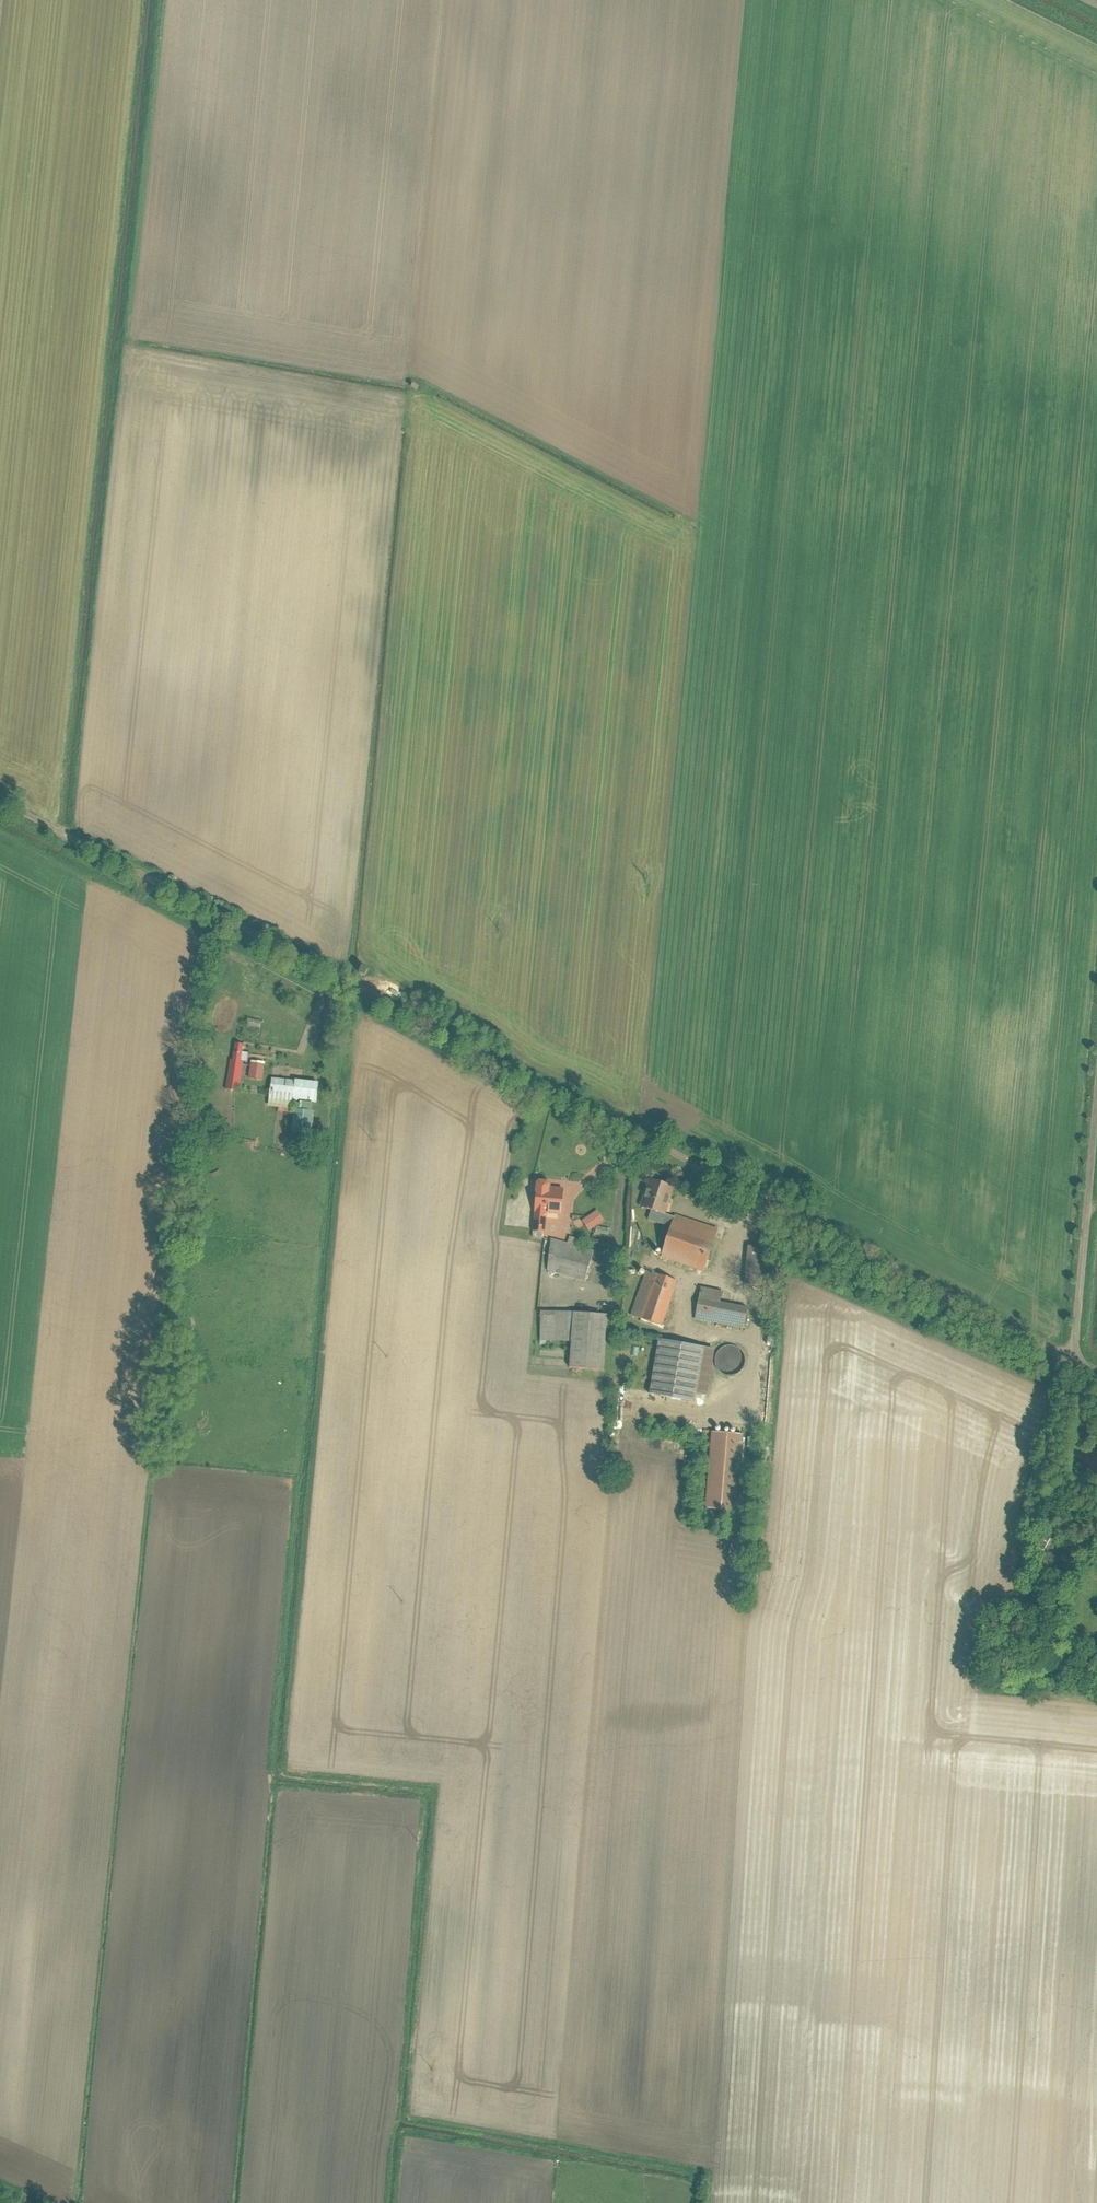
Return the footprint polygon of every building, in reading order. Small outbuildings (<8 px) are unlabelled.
[(329,1016),(329,1024),(339,1024),(339,1016),(329,1016)] [(242,1090),(247,1044),(238,1043),(236,1059),(232,1058),(229,1089),(242,1090)] [(267,1062),(254,1061),(253,1078),(265,1079),(267,1062)] [(321,1083),(274,1077),(271,1105),(299,1108),(297,1129),(314,1131),(317,1101),(319,1102),(321,1083)] [(678,1186),(652,1178),(644,1204),(656,1208),(670,1212),(678,1186)] [(558,1182),(543,1181),(542,1192),(540,1192),(537,1231),(550,1232),(551,1212),(567,1213),(569,1191),(557,1190),(558,1182)] [(652,1220),(673,1226),(677,1214),(670,1212),(656,1208),(652,1220)] [(600,1209),(586,1220),(593,1230),(608,1219),(600,1209)] [(673,1226),(664,1255),(708,1269),(721,1228),(677,1214),(673,1226)] [(573,1237),(571,1244),(580,1246),(582,1239),(573,1237)] [(571,1244),(554,1239),(545,1269),(587,1281),(596,1251),(580,1246),(571,1244)] [(770,1244),(748,1242),(745,1280),(766,1282),(770,1244)] [(680,1283),(650,1272),(635,1316),(664,1327),(680,1283)] [(704,1287),(698,1317),(747,1326),(751,1307),(725,1302),(727,1291),(704,1287)] [(542,1339),(576,1341),(578,1312),(545,1309),(542,1339)] [(612,1314),(578,1312),(576,1341),(574,1367),(608,1369),(612,1314)] [(709,1346),(664,1338),(653,1392),(699,1401),(700,1393),(709,1346)] [(709,1346),(700,1393),(711,1395),(720,1348),(709,1346)] [(752,1434),(717,1431),(710,1507),(745,1509),(752,1434)]
